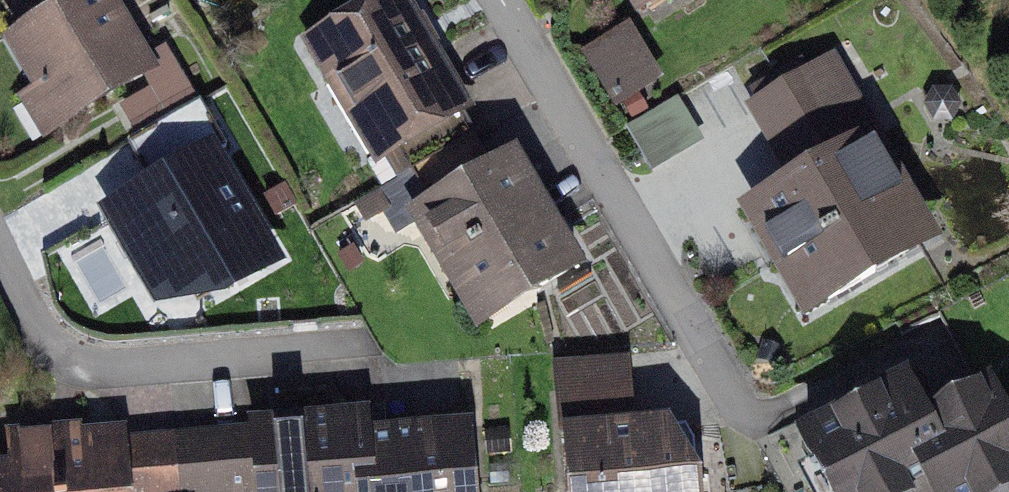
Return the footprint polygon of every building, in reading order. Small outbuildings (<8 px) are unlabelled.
[(25,49),(79,135),(177,73),(131,0),(103,0),(25,49)] [(653,22),(693,0),(641,0),(653,22)] [(625,12),(585,36),(617,88),(657,63),(625,12)] [(418,13),(330,64),(408,197),(497,146),(418,13)] [(892,140),(763,207),(827,329),(955,262),(892,140)] [(575,279),(497,146),(409,198),(488,331),(575,279)] [(226,159),(128,228),(187,311),(284,242),(226,159)] [(95,308),(137,283),(102,226),(61,251),(95,308)] [(843,491),(1008,491),(1008,404),(1001,390),(947,421),(917,369),(808,431),(843,491)] [(584,422),(586,491),(714,491),(711,418),(584,422)] [(410,491),(511,491),(511,419),(409,421),(410,491)] [(253,423),(254,491),(410,491),(408,421),(253,423)] [(2,491),(189,491),(189,450),(1,452),(2,491)]
